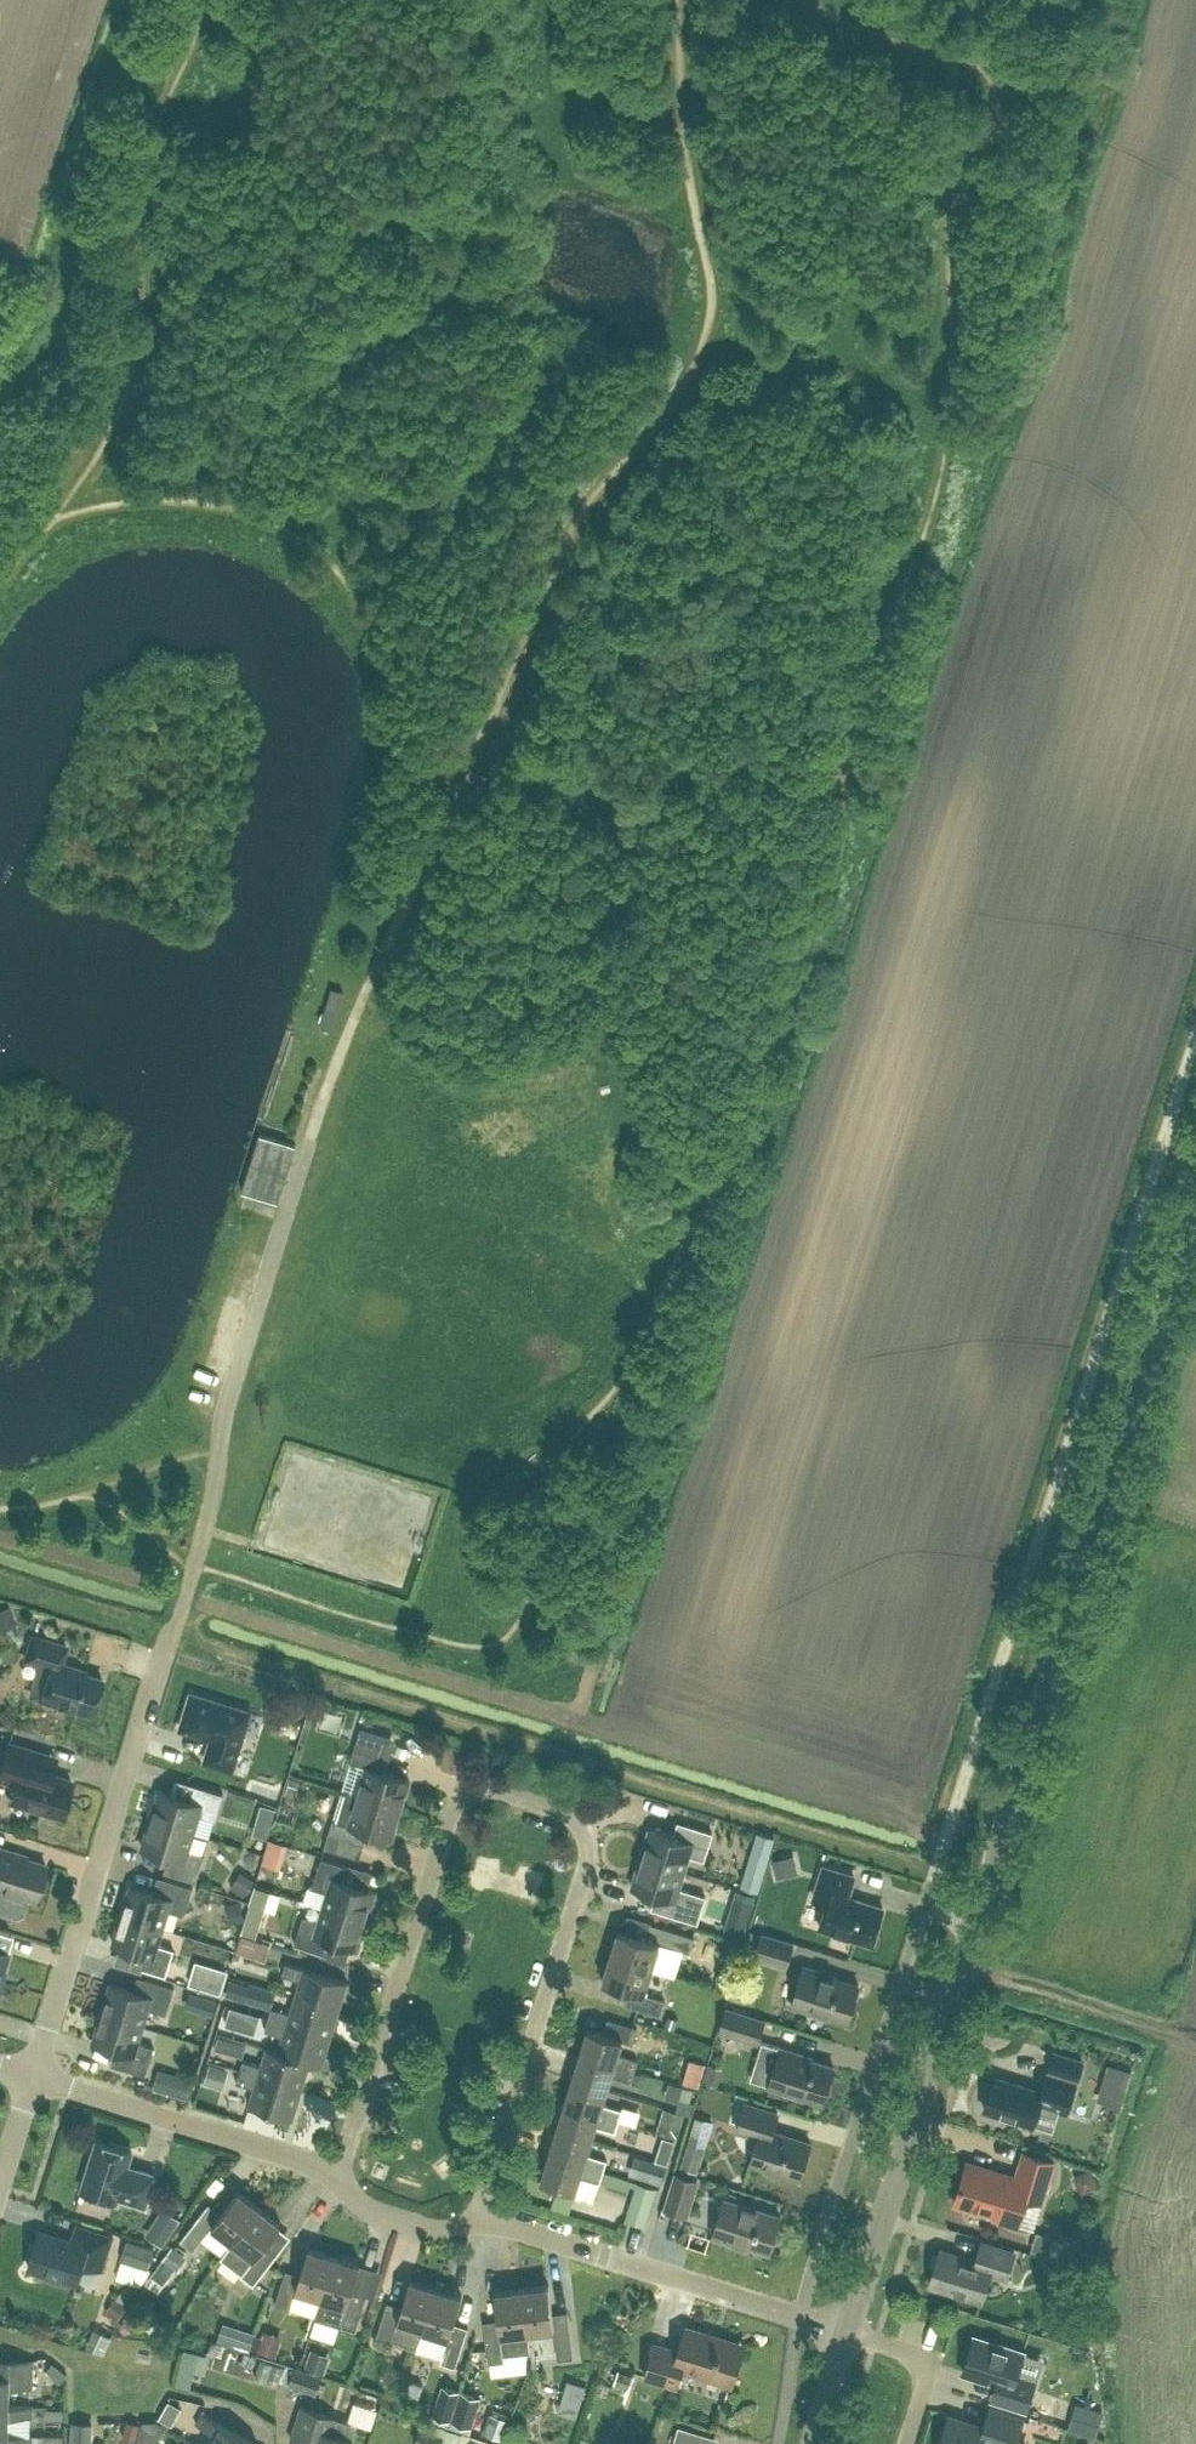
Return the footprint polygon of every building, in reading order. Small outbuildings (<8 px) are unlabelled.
[(326,1008),(338,1012),(343,993),(332,989),(326,1008)] [(278,1202),(296,1145),(260,1134),(243,1191),(245,1191),(255,1194),(278,1202)] [(7,1604),(0,1607),(0,1629),(16,1623),(7,1604)] [(102,1678),(70,1668),(71,1665),(60,1662),(66,1645),(32,1634),(25,1658),(50,1666),(46,1678),(38,1675),(32,1693),(40,1696),(40,1697),(91,1713),(102,1678)] [(233,1768),(251,1710),(191,1692),(180,1727),(212,1737),(205,1759),(233,1768)] [(307,1708),(298,1696),(286,1704),(295,1716),(307,1708)] [(359,1795),(400,1807),(409,1778),(379,1770),(389,1735),(361,1726),(351,1761),(367,1766),(359,1795)] [(50,1773),(55,1756),(43,1752),(8,1742),(0,1769),(0,1777),(16,1782),(11,1800),(60,1814),(71,1779),(50,1773)] [(151,1818),(194,1831),(199,1814),(215,1819),(223,1792),(191,1782),(187,1797),(160,1789),(151,1818)] [(392,1836),(400,1807),(359,1795),(342,1790),(333,1818),(329,1832),(325,1846),(354,1855),(358,1841),(362,1827),(392,1836)] [(260,1802),(255,1816),(271,1821),(275,1806),(260,1802)] [(188,1849),(194,1831),(151,1818),(142,1847),(169,1855),(164,1870),(196,1880),(205,1854),(188,1849)] [(680,1837),(650,1827),(641,1857),(684,1870),(689,1854),(707,1859),(715,1833),(684,1823),(680,1837)] [(266,1835),(260,1860),(279,1865),(285,1840),(266,1835)] [(45,1863),(25,1857),(26,1854),(0,1846),(0,1909),(16,1914),(22,1912),(27,1896),(34,1898),(45,1863)] [(768,1858),(749,1852),(739,1885),(758,1891),(768,1858)] [(796,1867),(793,1854),(773,1859),(776,1871),(796,1867)] [(708,1894),(679,1885),(684,1870),(641,1857),(632,1886),(662,1895),(658,1909),(700,1922),(708,1894)] [(305,1899),(323,1905),(367,1919),(376,1890),(345,1880),(350,1866),(322,1858),(313,1887),(309,1886),(305,1899)] [(872,1942),(883,1906),(848,1895),(854,1874),(824,1865),(814,1896),(827,1901),(820,1926),(872,1942)] [(235,1888),(244,1894),(255,1879),(246,1872),(235,1888)] [(122,1913),(164,1926),(169,1909),(185,1914),(193,1886),(165,1877),(161,1893),(131,1884),(122,1913)] [(735,1893),(724,1929),(743,1935),(754,1899),(735,1893)] [(256,1935),(265,1907),(250,1903),(242,1931),(256,1935)] [(358,1948),(367,1919),(323,1905),(319,1920),(304,1915),(295,1944),(323,1952),(327,1938),(358,1948)] [(158,1943),(164,1926),(122,1913),(113,1942),(143,1951),(138,1965),(166,1974),(174,1948),(158,1943)] [(611,1954),(652,1967),(660,1942),(689,1951),(694,1936),(650,1922),(645,1937),(619,1928),(611,1954)] [(787,1965),(794,1941),(761,1931),(753,1955),(787,1965)] [(265,1959),(270,1943),(241,1935),(237,1951),(265,1959)] [(724,1980),(733,1951),(725,1949),(716,1977),(724,1980)] [(644,1992),(652,1967),(611,1954),(603,1980),(629,1988),(625,2003),(660,2014),(665,1999),(644,1992)] [(295,1995),(339,2009),(348,1980),(286,1961),(282,1973),(301,1979),(295,1995)] [(848,2019),(859,1984),(824,1973),(825,1971),(804,1964),(792,2002),(848,2019)] [(224,1982),(192,1972),(189,1983),(220,1992),(224,1982)] [(102,2011),(144,2024),(149,2007),(166,2012),(175,1986),(147,1977),(142,1992),(111,1982),(102,2011)] [(272,2006),(277,1989),(251,1981),(250,1984),(245,2000),(271,2008),(272,2006)] [(213,2014),(218,1999),(190,1990),(186,2005),(213,2014)] [(330,2036),(339,2009),(295,1995),(290,2012),(272,2006),(271,2008),(268,2017),(330,2036)] [(757,2042),(765,2018),(725,2006),(718,2030),(757,2042)] [(138,2041),(144,2024),(102,2011),(93,2040),(123,2050),(118,2064),(146,2073),(154,2046),(138,2041)] [(322,2065),(330,2036),(268,2017),(265,2028),(283,2034),(279,2050),(278,2051),(310,2061),(310,2062),(322,2065)] [(604,2032),(588,2027),(580,2053),(634,2070),(638,2058),(618,2052),(622,2038),(632,2042),(637,2027),(608,2018),(604,2032)] [(823,2100),(834,2065),(802,2055),(803,2053),(781,2046),(769,2083),(823,2100)] [(278,2051),(279,2050),(267,2047),(262,2064),(243,2058),(240,2069),(302,2088),(310,2062),(310,2061),(278,2051)] [(1067,2110),(1083,2059),(1055,2051),(1042,2090),(994,2075),(984,2107),(1034,2123),(1040,2102),(1067,2110)] [(631,2081),(634,2070),(580,2053),(572,2078),(607,2089),(611,2075),(631,2081)] [(679,2077),(696,2082),(703,2059),(686,2054),(679,2077)] [(1105,2059),(1094,2096),(1119,2104),(1130,2066),(1105,2059)] [(210,2062),(204,2082),(218,2086),(224,2066),(210,2062)] [(293,2117),(302,2088),(240,2069),(236,2080),(255,2086),(249,2104),(293,2117)] [(194,2079),(178,2073),(172,2091),(189,2096),(194,2079)] [(603,2102),(607,2089),(572,2078),(565,2103),(619,2120),(622,2109),(603,2102)] [(678,2094),(674,2107),(688,2112),(692,2099),(678,2094)] [(800,2176),(810,2141),(772,2129),(778,2112),(745,2102),(737,2128),(759,2135),(751,2161),(800,2176)] [(616,2131),(619,2120),(565,2103),(557,2128),(592,2139),(596,2125),(616,2131)] [(659,2123),(679,2128),(684,2112),(664,2107),(659,2123)] [(557,2128),(549,2153),(604,2170),(607,2159),(587,2153),(592,2139),(557,2128)] [(146,2203),(155,2173),(128,2164),(132,2150),(97,2139),(82,2188),(117,2199),(119,2195),(146,2203)] [(698,2171),(705,2146),(688,2141),(680,2165),(698,2171)] [(672,2150),(657,2146),(653,2157),(669,2162),(672,2150)] [(1042,2200),(1054,2160),(1024,2151),(1016,2175),(968,2160),(955,2202),(998,2215),(997,2217),(1018,2224),(1027,2195),(1042,2200)] [(600,2181),(604,2170),(549,2153),(541,2179),(576,2190),(580,2175),(600,2181)] [(637,2174),(660,2181),(665,2163),(643,2156),(637,2174)] [(687,2214),(697,2179),(676,2172),(665,2207),(687,2214)] [(644,2224),(655,2187),(636,2181),(625,2218),(644,2224)] [(234,2240),(260,2206),(239,2189),(222,2211),(210,2202),(181,2239),(194,2248),(213,2224),(234,2240)] [(770,2249),(780,2214),(725,2197),(713,2234),(739,2242),(739,2240),(770,2249)] [(161,2242),(177,2215),(158,2204),(142,2231),(161,2242)] [(260,2206),(234,2240),(222,2255),(243,2271),(242,2273),(254,2283),(276,2254),(264,2245),(281,2222),(260,2206)] [(103,2266),(113,2234),(78,2223),(73,2239),(40,2229),(29,2266),(78,2282),(84,2260),(103,2266)] [(154,2246),(127,2238),(120,2259),(148,2267),(154,2246)] [(1007,2276),(1015,2251),(982,2240),(976,2259),(941,2248),(930,2283),(982,2299),(991,2271),(1007,2276)] [(177,2267),(186,2255),(172,2245),(163,2257),(177,2267)] [(322,2296),(335,2254),(309,2246),(301,2273),(286,2269),(275,2304),(302,2312),(308,2292),(322,2296)] [(335,2254),(322,2296),(316,2317),(356,2329),(367,2294),(352,2289),(360,2263),(335,2254)] [(163,2283),(175,2267),(163,2258),(151,2274),(163,2283)] [(388,2301),(377,2336),(391,2340),(391,2341),(416,2349),(436,2286),(410,2278),(402,2305),(388,2301)] [(527,2330),(528,2330),(554,2327),(558,2358),(573,2356),(568,2310),(553,2312),(549,2284),(522,2287),(527,2330)] [(436,2286),(416,2349),(442,2357),(441,2361),(456,2365),(468,2326),(454,2321),(462,2294),(436,2286)] [(531,2350),(528,2330),(527,2330),(522,2287),(495,2290),(499,2318),(484,2320),(489,2361),(504,2359),(504,2354),(531,2350)] [(116,2297),(108,2311),(119,2317),(127,2304),(116,2297)] [(742,2350),(744,2342),(720,2335),(686,2325),(679,2349),(655,2342),(645,2374),(677,2384),(682,2368),(732,2383),(742,2350)] [(238,2326),(233,2344),(249,2349),(254,2332),(238,2326)] [(275,2355),(282,2334),(263,2328),(257,2349),(275,2355)] [(1026,2408),(1036,2378),(1017,2372),(1024,2351),(974,2335),(963,2370),(999,2382),(994,2398),(1026,2408)] [(330,2354),(311,2348),(309,2354),(304,2352),(299,2365),(323,2374),(330,2354)] [(191,2386),(200,2352),(185,2349),(176,2383),(191,2386)] [(10,2404),(11,2386),(34,2387),(34,2358),(0,2358),(0,2404),(10,2405),(10,2404)] [(316,2392),(322,2374),(294,2365),(288,2383),(316,2392)] [(614,2382),(628,2386),(633,2373),(618,2369),(614,2382)] [(567,2377),(558,2411),(576,2416),(585,2382),(567,2377)] [(459,2390),(442,2385),(433,2413),(451,2418),(459,2390)] [(480,2397),(459,2390),(451,2418),(471,2425),(480,2397)] [(168,2399),(158,2416),(171,2423),(181,2406),(168,2399)] [(10,2433),(10,2415),(33,2416),(33,2404),(11,2404),(10,2404),(10,2405),(0,2404),(0,2433),(10,2434),(10,2433)] [(353,2438),(332,2431),(337,2416),(303,2405),(293,2435),(312,2441),(311,2443),(352,2443),(353,2438)] [(1024,2417),(989,2406),(983,2425),(949,2415),(940,2443),(1015,2443),(1024,2417)] [(1103,2410),(1089,2406),(1081,2431),(1095,2435),(1103,2410)] [(62,2407),(46,2407),(46,2417),(62,2417),(62,2407)] [(259,2443),(202,2411),(196,2421),(216,2433),(210,2443),(259,2443)] [(488,2416),(483,2431),(500,2438),(506,2422),(488,2416)] [(459,2442),(462,2431),(422,2418),(414,2442),(419,2443),(458,2443),(459,2442)] [(135,2440),(140,2423),(127,2419),(122,2437),(135,2440)] [(74,2432),(73,2443),(93,2443),(94,2423),(74,2422),(74,2432)] [(142,2424),(136,2443),(138,2443),(156,2443),(161,2435),(142,2424)] [(709,2434),(679,2424),(673,2443),(706,2443),(709,2434)] [(33,2433),(10,2433),(10,2434),(0,2433),(0,2443),(33,2443),(33,2433)]
